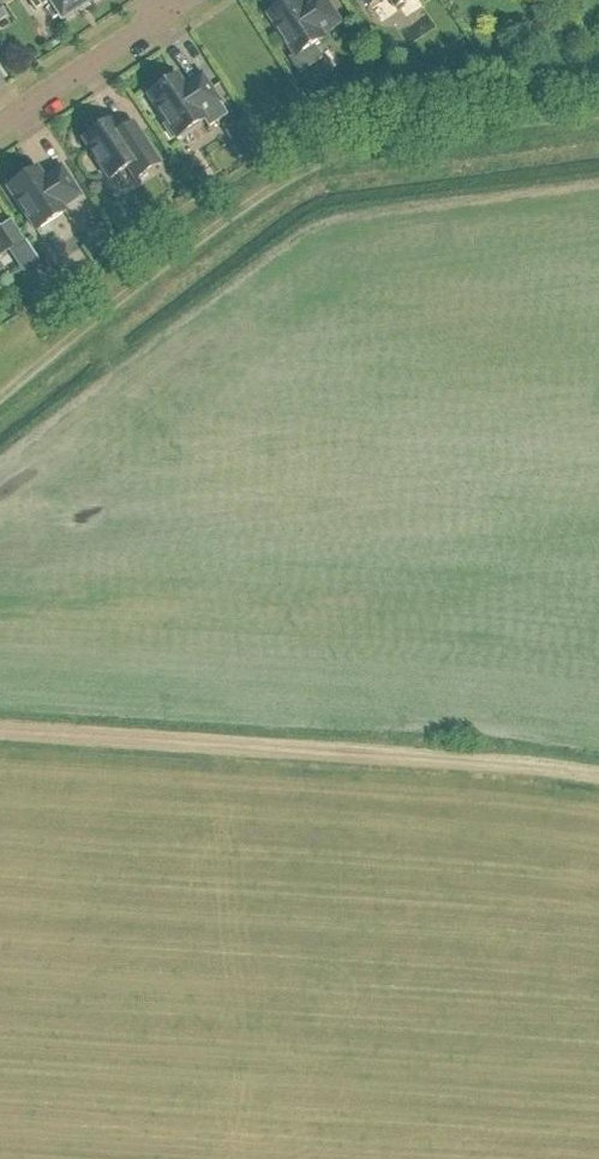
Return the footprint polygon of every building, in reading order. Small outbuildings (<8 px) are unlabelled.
[(36,13),(48,4),(60,23),(94,0),(27,0),(36,13)] [(325,0),(317,0),(309,5),(310,8),(306,10),(299,0),(288,0),(281,4),(283,8),(270,17),(297,58),(293,61),(301,73),(321,60),(314,49),(326,41),(323,36),(341,24),(325,0)] [(366,8),(369,6),(371,8),(384,0),(361,0),(366,8)] [(397,8),(410,0),(392,0),(397,8)] [(192,80),(203,74),(192,52),(181,57),(192,80)] [(227,117),(200,77),(187,86),(188,88),(184,91),(176,79),(173,80),(171,77),(159,85),(161,88),(148,97),(166,125),(163,128),(171,140),(174,138),(176,140),(203,122),(207,130),(227,117)] [(117,134),(110,122),(81,141),(108,182),(127,169),(135,181),(158,166),(131,125),(117,134)] [(79,197),(60,169),(46,178),(48,181),(44,184),(35,171),(7,190),(36,232),(64,214),(61,209),(79,197)] [(9,248),(0,235),(0,255),(9,248)] [(26,245),(13,254),(25,272),(38,263),(26,245)]
